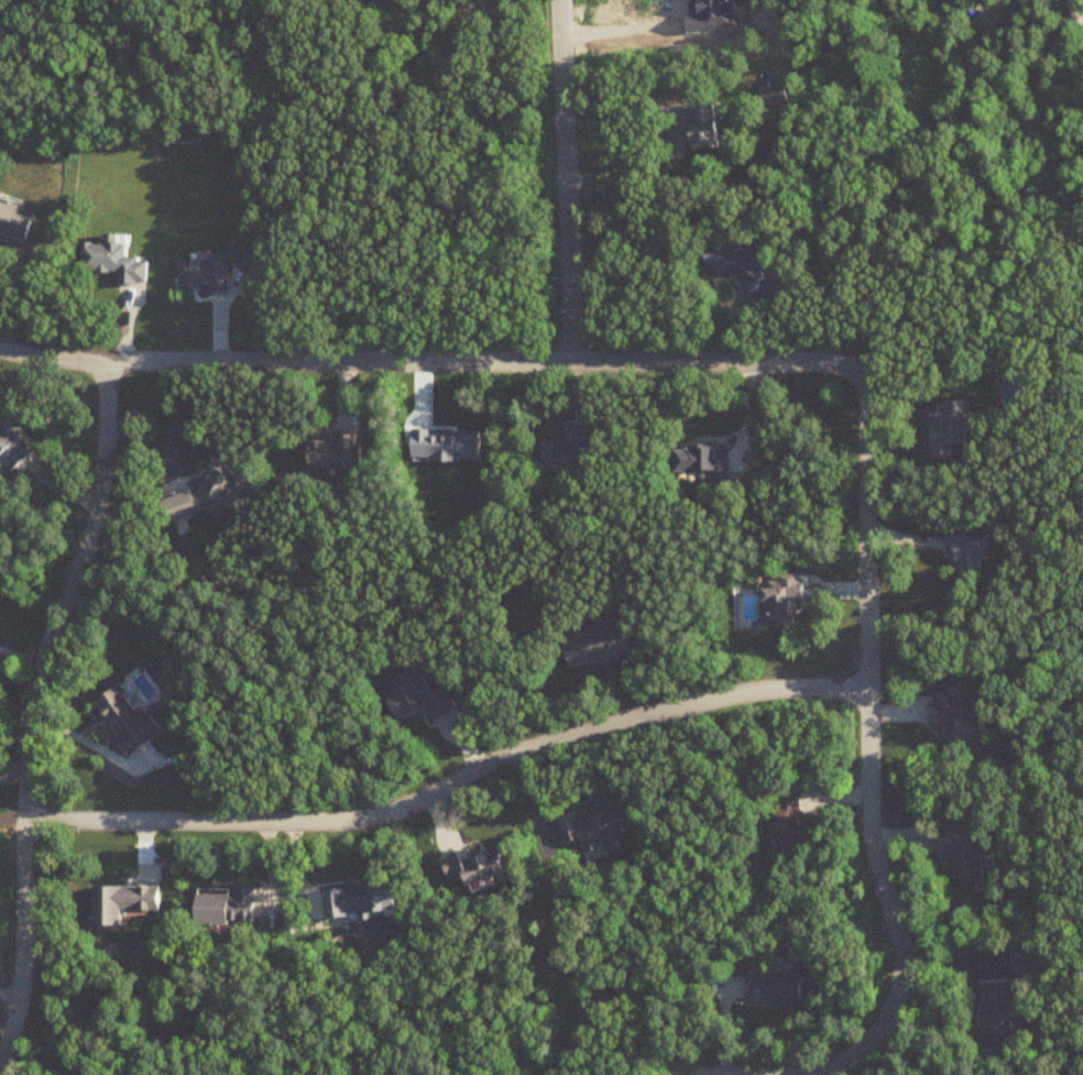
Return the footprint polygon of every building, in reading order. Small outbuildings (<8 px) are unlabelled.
[(690,124),(682,125),(685,151),(716,146),(710,103),(688,106),(690,124)] [(0,202),(0,234),(28,243),(37,214),(0,202)] [(128,260),(129,236),(108,236),(107,246),(85,245),(84,272),(120,274),(119,285),(149,286),(149,261),(128,260)] [(701,249),(700,267),(710,267),(710,275),(737,276),(736,293),(766,295),(767,276),(755,275),(756,252),(701,249)] [(974,444),(973,401),(943,401),(943,427),(932,427),(932,459),(954,459),(954,444),(974,444)] [(11,421),(0,430),(0,459),(12,474),(36,455),(11,421)] [(594,472),(594,426),(571,426),(571,441),(545,441),(545,472),(594,472)] [(363,432),(334,432),(335,442),(310,442),(311,469),(364,468),(363,432)] [(732,447),(679,448),(679,475),(732,474),(732,447)] [(173,523),(206,511),(230,520),(249,467),(217,455),(203,494),(194,491),(165,501),(173,523)] [(953,534),(953,573),(990,573),(990,534),(953,534)] [(800,600),(807,600),(808,574),(765,574),(765,626),(799,627),(800,600)] [(633,653),(625,622),(564,637),(572,668),(633,653)] [(407,673),(412,682),(386,695),(400,723),(425,710),(431,722),(458,709),(446,686),(434,692),(421,666),(407,673)] [(165,734),(147,702),(137,707),(125,686),(97,701),(128,756),(165,734)] [(791,857),(818,844),(795,794),(777,803),(780,810),(770,814),(791,857)] [(560,817),(565,844),(585,841),(587,852),(609,849),(608,841),(630,837),(625,809),(579,817),(578,814),(560,817)] [(445,858),(452,879),(469,874),(472,885),(513,872),(506,850),(476,859),(473,850),(445,858)] [(333,919),(369,914),(369,916),(406,911),(402,877),(329,887),(333,919)] [(260,885),(238,885),(238,895),(203,894),(202,923),(259,924),(260,885)] [(97,887),(98,926),(127,926),(127,911),(165,910),(165,895),(157,896),(157,886),(97,887)] [(747,973),(747,1001),(806,1002),(806,974),(747,973)]
